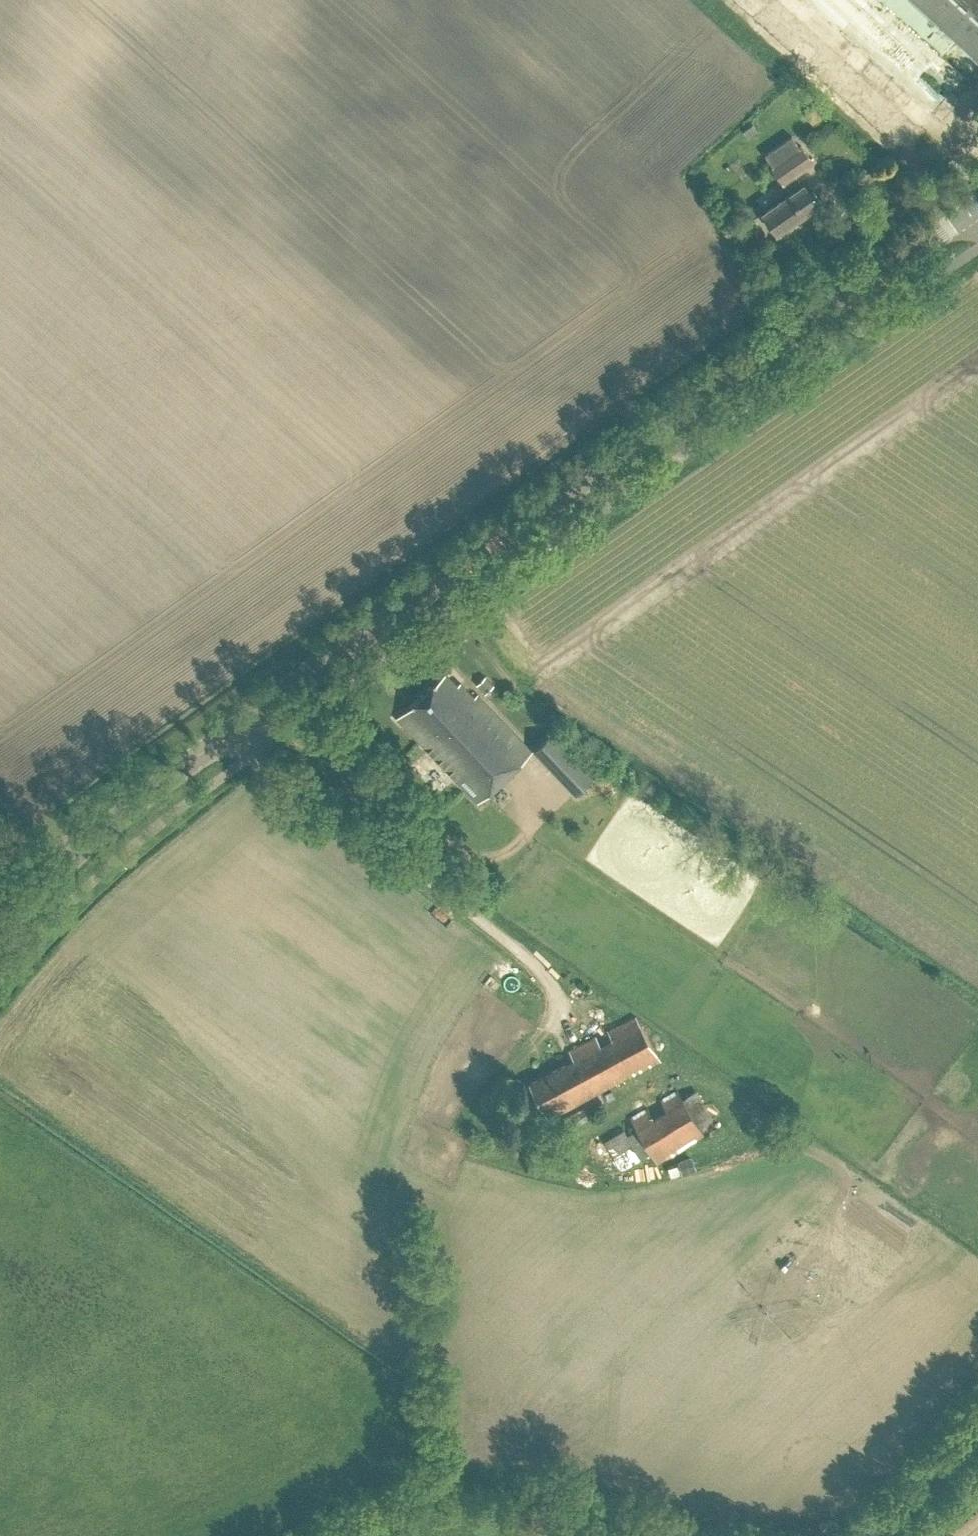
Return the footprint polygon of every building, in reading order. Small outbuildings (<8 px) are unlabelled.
[(759,7),(906,141),(977,62),(977,0),(765,0),(759,7)] [(824,116),(816,105),(804,112),(813,124),(824,116)] [(746,127),(751,134),(760,128),(755,120),(746,127)] [(801,142),(798,144),(791,133),(765,151),(772,162),(770,163),(783,183),(784,182),(791,192),(763,211),(777,231),(818,202),(816,199),(819,197),(813,189),(810,191),(805,183),(803,184),(796,174),(814,161),(801,142)] [(446,672),(399,717),(480,801),(533,750),(478,694),(476,697),(462,683),(459,686),(446,672)] [(485,674),(476,683),(485,692),(494,683),(485,674)] [(533,749),(575,792),(596,771),(554,728),(533,749)] [(574,1057),(529,1080),(547,1114),(658,1057),(635,1014),(609,1028),(614,1037),(602,1043),(597,1034),(569,1048),(574,1057)] [(655,1159),(703,1130),(677,1088),(660,1098),(666,1109),(653,1117),(647,1106),(630,1116),(655,1159)] [(593,1115),(586,1103),(553,1122),(559,1133),(593,1115)] [(603,1140),(622,1169),(641,1157),(623,1128),(603,1140)]
